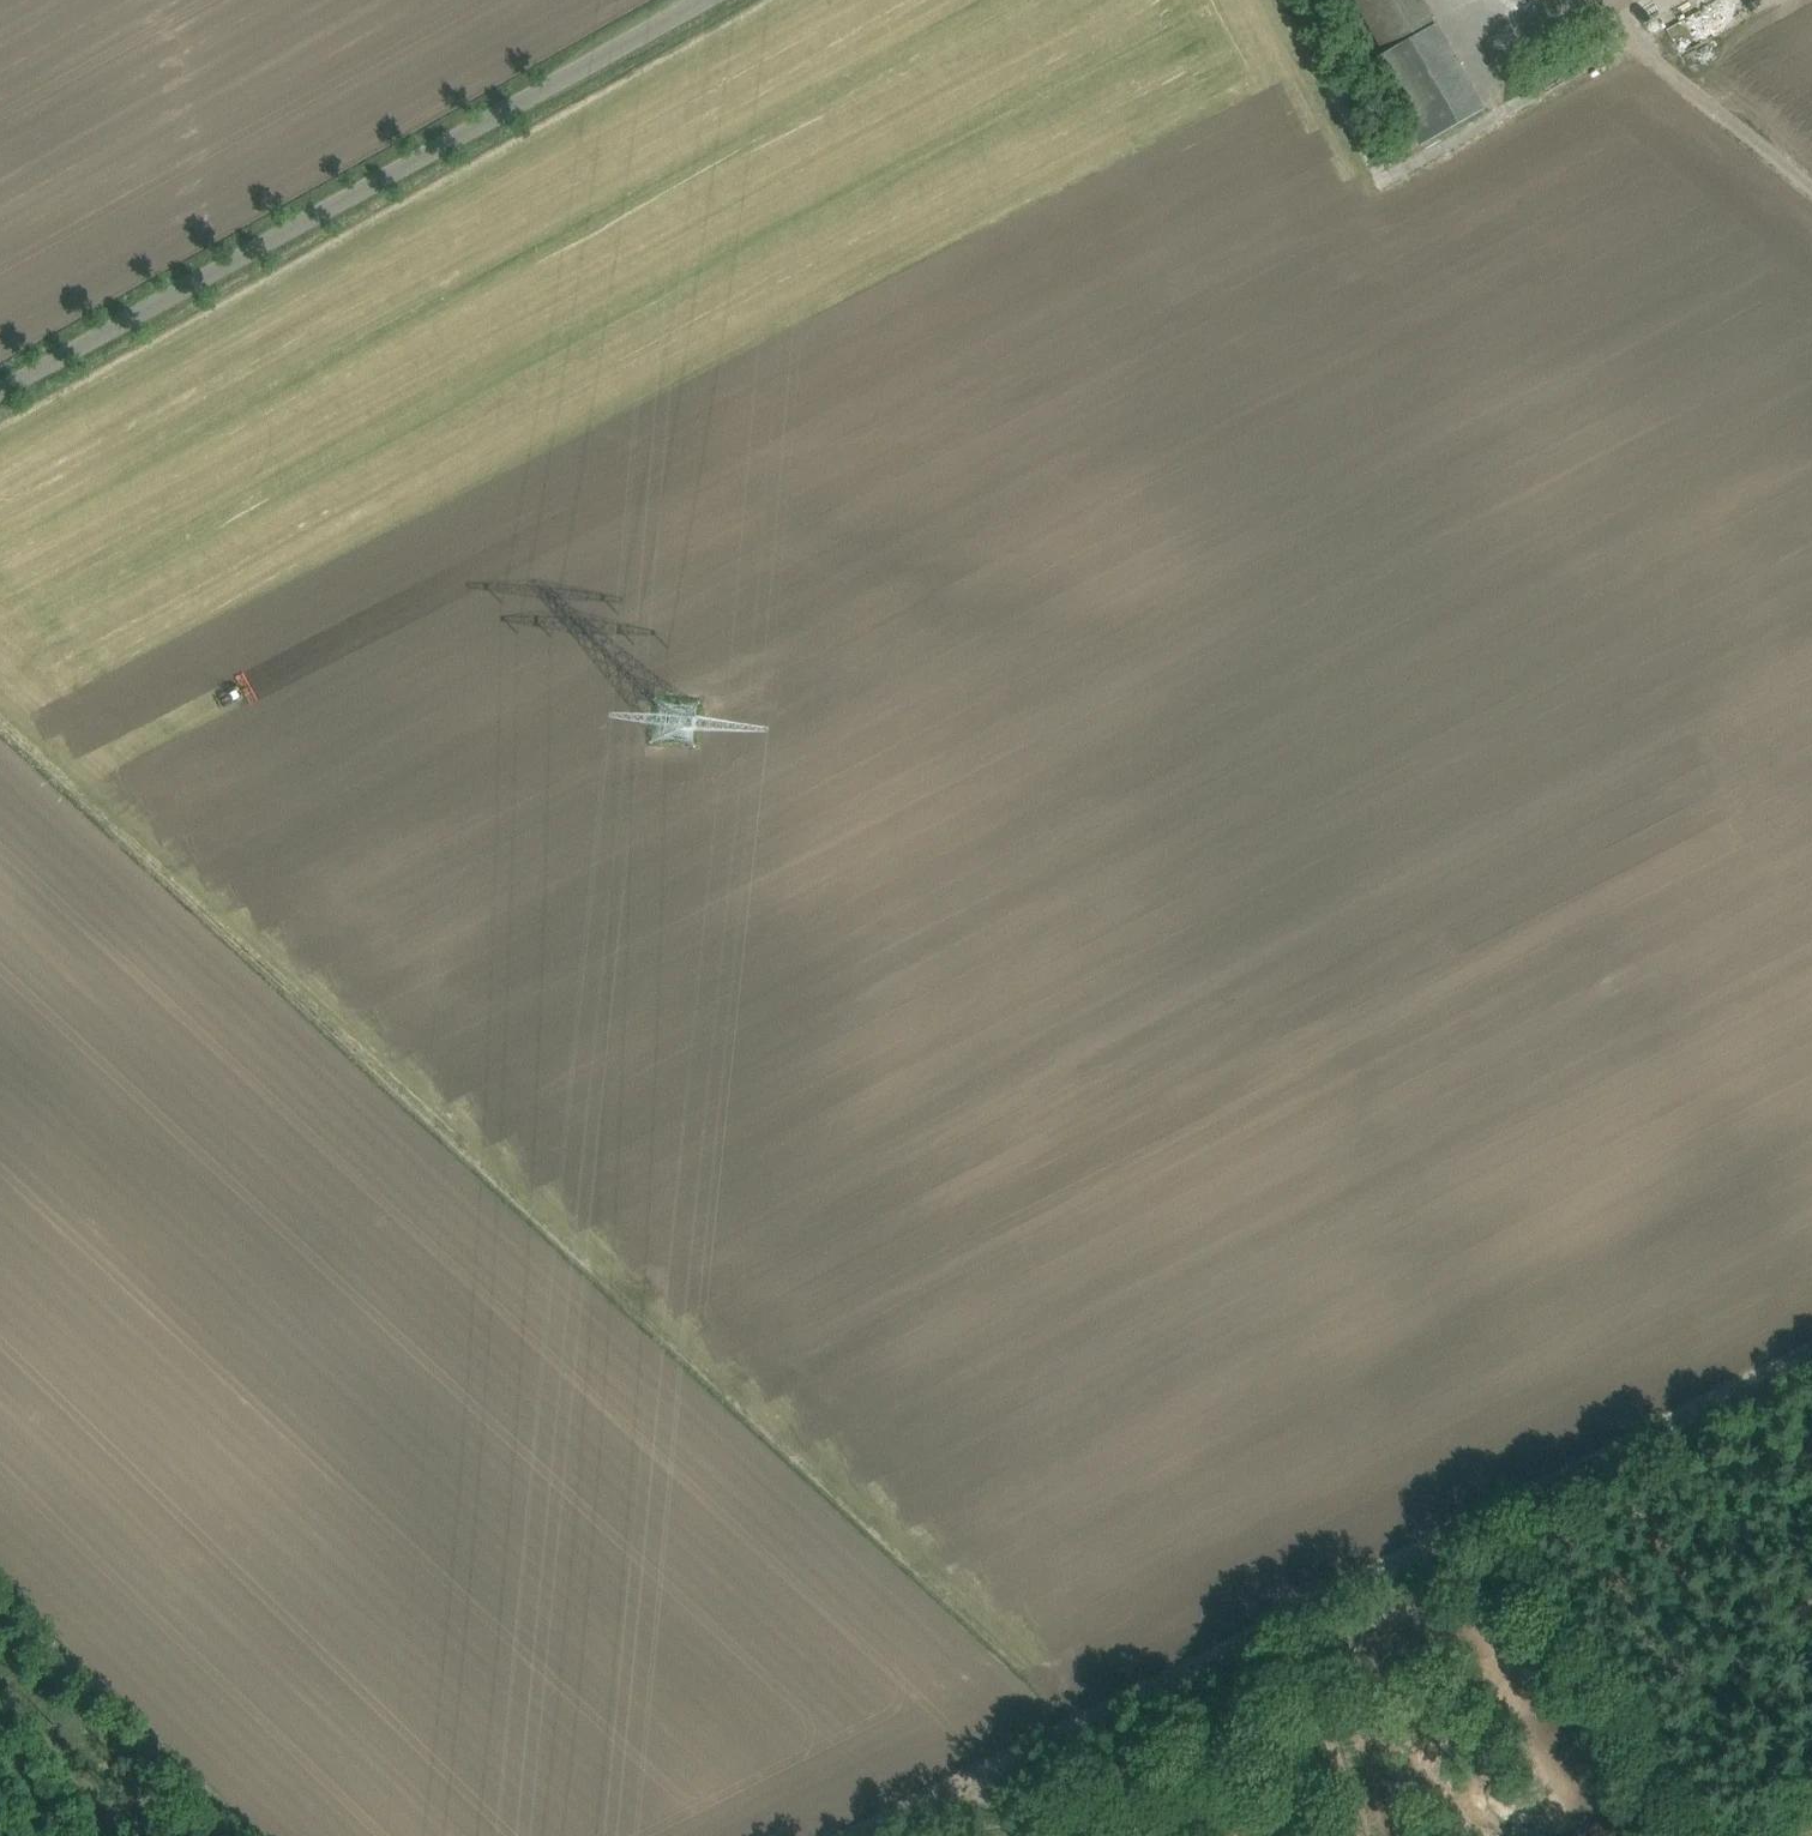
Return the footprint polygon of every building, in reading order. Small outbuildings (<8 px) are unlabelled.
[(1384,49),(1434,20),(1423,0),(1357,0),(1384,49)]
